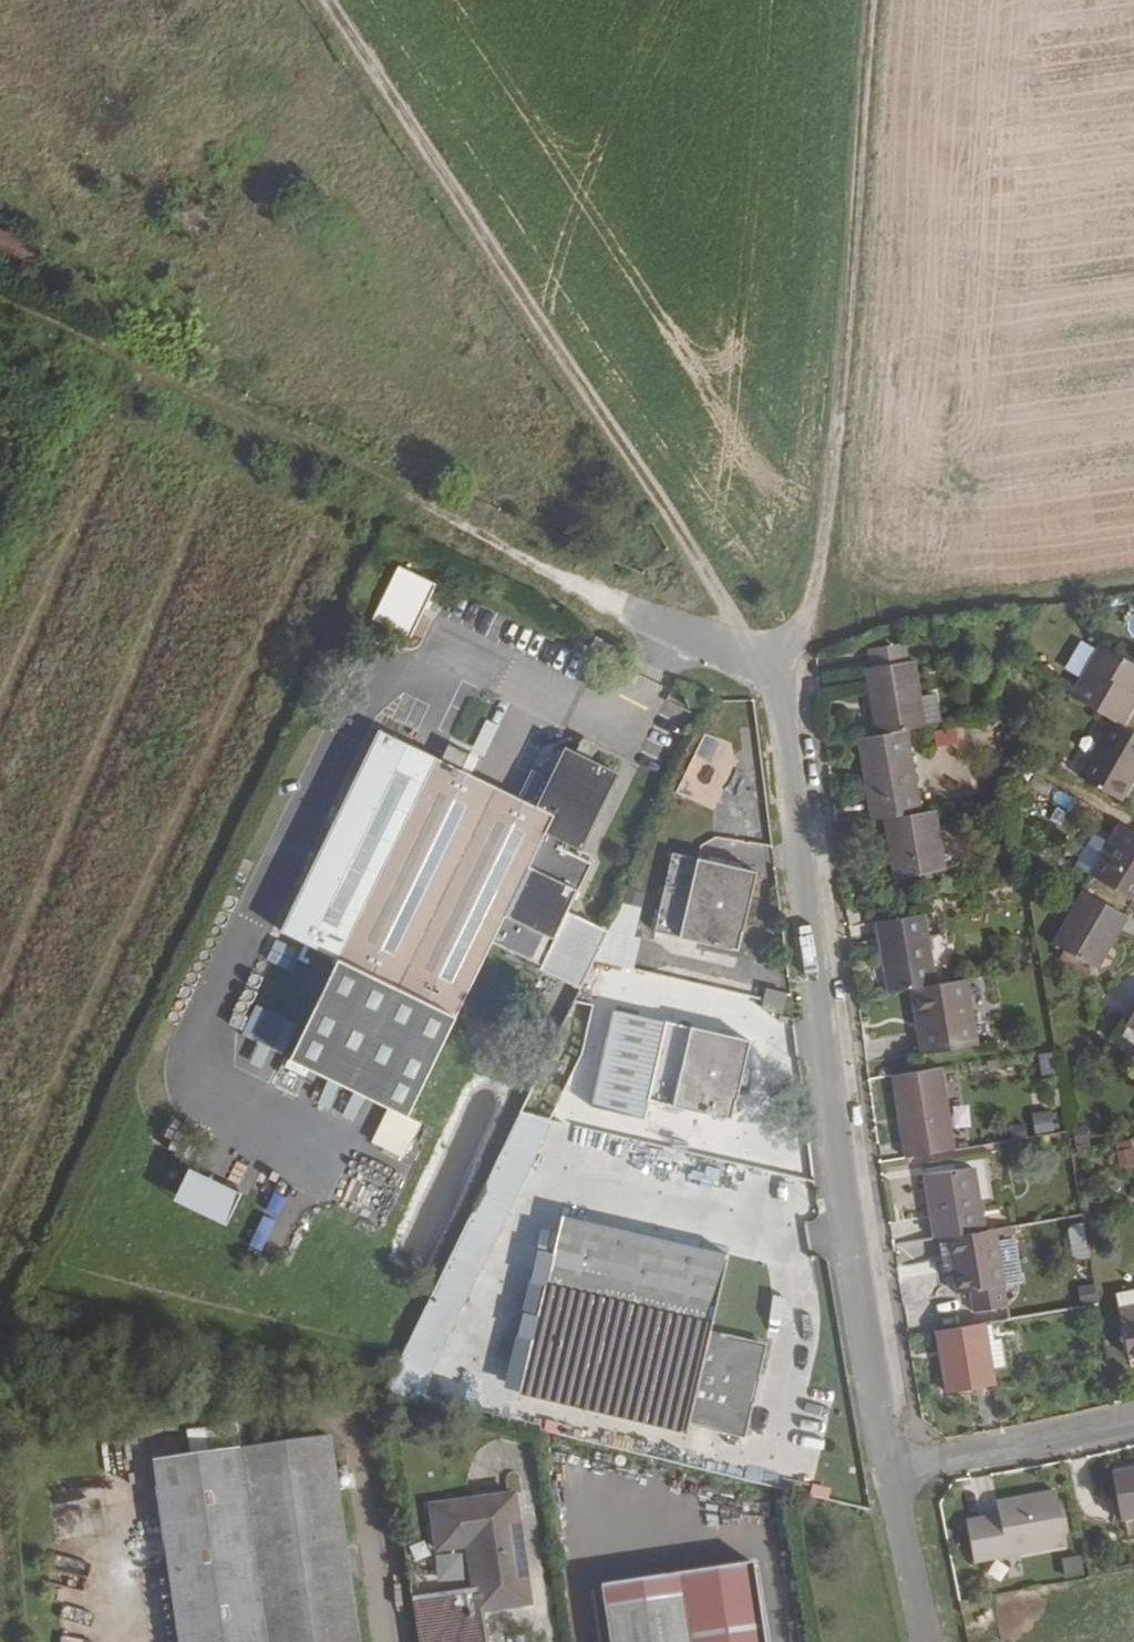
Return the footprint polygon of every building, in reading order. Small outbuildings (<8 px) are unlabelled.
[(419,635),(436,579),(392,566),(375,622),(419,635)] [(1126,603),(1128,614),(1133,613),(1133,601),(1126,603)] [(865,668),(877,735),(907,730),(925,727),(924,725),(919,696),(913,661),(907,661),(905,643),(869,649),(872,667),(865,668)] [(1070,696),(1111,720),(1121,726),(1133,702),(1133,694),(1132,692),(1133,689),(1133,665),(1100,645),(1070,696)] [(936,693),(919,696),(924,725),(940,722),(936,693)] [(1078,777),(1121,802),(1133,779),(1133,733),(1121,726),(1111,720),(1078,777)] [(337,959),(288,1058),(406,1117),(492,942),(540,966),(539,968),(581,988),(595,959),(608,931),(567,911),(592,863),(562,848),(564,843),(577,849),(613,777),(562,752),(549,779),(531,770),(518,798),(461,770),(469,754),(447,744),(439,760),(377,730),(280,930),(337,959)] [(705,730),(674,793),(711,810),(741,748),(705,730)] [(877,735),(857,739),(871,820),(883,818),(921,812),(907,730),(877,735)] [(1047,817),(1066,816),(1065,799),(1045,801),(1047,817)] [(921,812),(883,818),(894,878),(946,870),(936,809),(921,812)] [(1089,875),(1133,901),(1133,832),(1119,824),(1089,875)] [(1080,859),(1092,866),(1104,847),(1092,839),(1080,859)] [(655,931),(738,951),(757,871),(672,853),(655,931)] [(1083,891),(1053,943),(1064,950),(1093,966),(1096,969),(1127,916),(1083,891)] [(634,969),(641,939),(635,936),(642,907),(622,903),(608,931),(595,959),(627,967),(634,969)] [(877,922),(888,993),(912,988),(936,984),(924,913),(877,922)] [(292,970),(301,944),(275,935),(266,961),(292,970)] [(1093,966),(1064,950),(1059,959),(1087,976),(1093,966)] [(621,997),(627,967),(595,959),(581,988),(621,997)] [(936,984),(912,988),(922,1053),(977,1045),(966,979),(936,984)] [(781,1014),(786,993),(766,989),(761,1009),(781,1014)] [(287,1052),(297,1019),(251,1005),(241,1039),(287,1052)] [(612,1009),(590,1106),(644,1119),(648,1100),(731,1119),(750,1040),(612,1009)] [(1125,1024),(1133,1030),(1133,1010),(1125,1024)] [(1041,1075),(1056,1073),(1053,1051),(1038,1053),(1041,1075)] [(941,1067),(891,1076),(905,1158),(955,1149),(941,1067)] [(1036,1133),(1054,1129),(1051,1110),(1032,1114),(1036,1133)] [(520,1112),(382,1394),(416,1403),(553,1120),(520,1112)] [(1090,1144),(1087,1125),(1073,1128),(1075,1147),(1090,1144)] [(1115,1151),(1119,1167),(1133,1164),(1133,1148),(1115,1151)] [(974,1167),(923,1174),(935,1239),(946,1237),(984,1230),(974,1167)] [(531,1338),(518,1394),(687,1433),(689,1423),(743,1435),(765,1344),(710,1332),(728,1254),(560,1215),(552,1253),(538,1250),(530,1281),(544,1284),(537,1316),(523,1312),(518,1335),(531,1338)] [(1073,1260),(1090,1257),(1083,1222),(1067,1225),(1073,1260)] [(984,1230),(946,1237),(956,1293),(969,1291),(1004,1286),(995,1228),(984,1230)] [(1129,1359),(1133,1358),(1133,1278),(1112,1282),(1129,1359)] [(1082,1307),(1096,1305),(1093,1285),(1079,1288),(1082,1307)] [(1004,1286),(969,1291),(972,1312),(1008,1306),(1004,1286)] [(986,1324),(936,1332),(946,1392),(995,1384),(993,1368),(989,1340),(986,1324)] [(1001,1338),(989,1340),(993,1368),(1005,1366),(1001,1338)] [(207,1453),(240,1449),(236,1423),(203,1428),(207,1453)] [(267,1641),(360,1641),(331,1437),(240,1449),(267,1641)] [(207,1453),(151,1461),(176,1641),(267,1641),(240,1449),(207,1453)] [(1112,1473),(1120,1522),(1133,1519),(1133,1469),(1112,1473)] [(998,1515),(964,1520),(973,1564),(1066,1546),(1056,1490),(995,1501),(998,1515)] [(409,1598),(416,1641),(481,1641),(476,1612),(530,1604),(514,1494),(430,1506),(437,1550),(468,1546),(473,1590),(409,1598)] [(752,1553),(600,1576),(610,1641),(766,1641),(752,1553)] [(1060,1560),(1066,1578),(1086,1573),(1081,1554),(1060,1560)]
